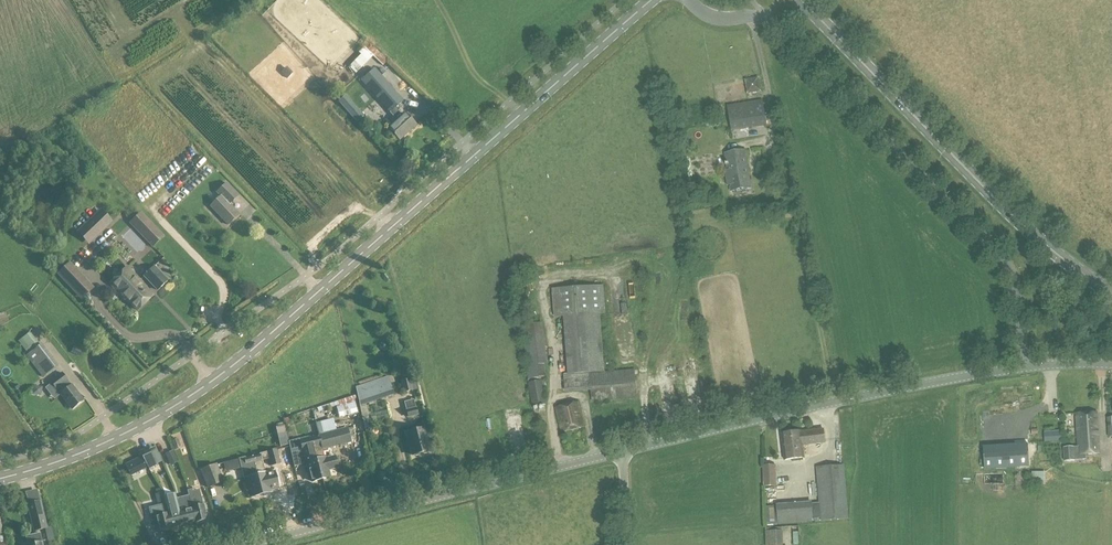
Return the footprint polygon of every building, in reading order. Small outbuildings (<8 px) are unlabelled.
[(361,55),(355,61),(362,68),(373,56),(373,57),(383,65),(388,60),(373,47),(369,52),(364,47),(359,52),(361,55)] [(375,69),(361,81),(390,113),(397,120),(389,127),(383,121),(375,128),(389,145),(397,138),(399,140),(416,125),(405,113),(404,113),(398,106),(403,101),(375,69)] [(763,102),(727,107),(731,130),(766,124),(763,102)] [(744,149),(724,153),(727,171),(725,171),(727,185),(731,184),(731,186),(730,186),(730,190),(751,187),(750,181),(744,149)] [(220,197),(210,207),(228,226),(240,215),(230,204),(240,196),(227,182),(216,193),(220,197)] [(89,245),(113,222),(101,209),(77,232),(89,245)] [(165,236),(142,212),(129,224),(152,248),(165,236)] [(70,262),(57,274),(79,297),(92,285),(70,262)] [(144,276),(158,290),(167,281),(154,267),(144,276)] [(127,268),(111,283),(125,298),(126,297),(137,309),(151,296),(140,284),(141,283),(127,268)] [(600,313),(605,313),(603,285),(553,289),(555,317),(566,316),(570,373),(564,374),(566,390),(591,388),(592,402),(637,398),(634,370),(604,373),(600,313)] [(694,320),(698,307),(691,305),(687,318),(694,320)] [(631,307),(621,309),(623,316),(632,314),(631,307)] [(539,324),(523,326),(528,383),(527,383),(532,406),(545,405),(540,378),(544,377),(539,324)] [(25,350),(37,341),(30,332),(18,341),(25,350)] [(57,366),(40,346),(26,357),(42,378),(57,366)] [(72,353),(80,357),(82,350),(74,347),(72,353)] [(72,409),(83,401),(62,373),(51,382),(72,409)] [(388,378),(356,388),(359,405),(393,394),(388,378)] [(413,390),(410,379),(398,381),(399,386),(402,385),(403,392),(413,390)] [(1102,382),(1106,389),(1111,385),(1107,379),(1102,382)] [(417,415),(413,400),(405,402),(409,417),(417,415)] [(562,432),(585,426),(578,402),(555,408),(562,432)] [(339,418),(358,413),(355,403),(337,408),(339,418)] [(1078,454),(1099,453),(1096,412),(1076,413),(1078,446),(1073,446),(1063,447),(1064,460),(1074,459),(1074,454),(1078,454)] [(320,436),(311,438),(313,448),(315,455),(317,464),(321,479),(330,477),(328,470),(338,468),(335,457),(326,459),(323,449),(340,445),(351,442),(348,429),(337,432),(334,419),(317,423),(320,436)] [(276,428),(278,434),(287,432),(285,426),(276,428)] [(423,454),(427,453),(428,451),(429,451),(424,429),(407,433),(412,455),(414,455),(415,456),(419,455),(420,453),(422,453),(423,454)] [(801,458),(804,457),(803,445),(824,443),(823,429),(801,432),(801,431),(781,434),(784,460),(792,459),(792,461),(801,460),(801,458)] [(310,436),(289,442),(295,467),(301,466),(298,452),(303,450),(304,456),(301,457),(305,473),(310,472),(312,482),(321,479),(317,464),(315,455),(313,448),(311,438),(310,436)] [(175,449),(180,447),(178,440),(172,442),(175,449)] [(156,466),(148,448),(139,452),(149,469),(156,466)] [(1040,449),(985,450),(985,456),(993,456),(993,458),(1031,457),(1031,459),(1041,459),(1040,449)] [(271,466),(280,463),(276,450),(268,453),(271,466)] [(177,461),(173,452),(166,456),(170,465),(177,461)] [(260,454),(252,456),(255,466),(262,494),(271,492),(266,473),(262,459),(261,460),(260,454)] [(245,457),(239,459),(244,478),(245,478),(247,488),(251,487),(253,496),(262,494),(255,466),(252,456),(246,458),(245,457)] [(131,475),(146,468),(141,458),(126,465),(131,475)] [(217,463),(201,470),(208,487),(224,481),(217,463)] [(821,510),(812,511),(811,503),(777,506),(778,523),(848,518),(843,465),(817,467),(821,510)] [(776,485),(775,466),(763,466),(764,486),(776,485)] [(185,492),(191,489),(187,477),(180,479),(185,492)] [(201,495),(190,498),(192,507),(196,522),(207,519),(203,504),(202,501),(201,495)] [(177,497),(165,500),(165,502),(166,505),(168,513),(172,527),(184,525),(179,508),(178,501),(177,497)] [(190,498),(178,501),(179,508),(184,525),(195,522),(196,522),(192,507),(190,498)] [(35,531),(46,528),(40,502),(28,504),(35,531)] [(166,505),(148,509),(153,526),(159,525),(160,531),(172,528),(172,527),(168,513),(166,505)] [(782,531),(766,531),(766,544),(783,544),(782,531)] [(42,542),(40,533),(26,536),(28,544),(44,544),(43,542),(42,542)]
